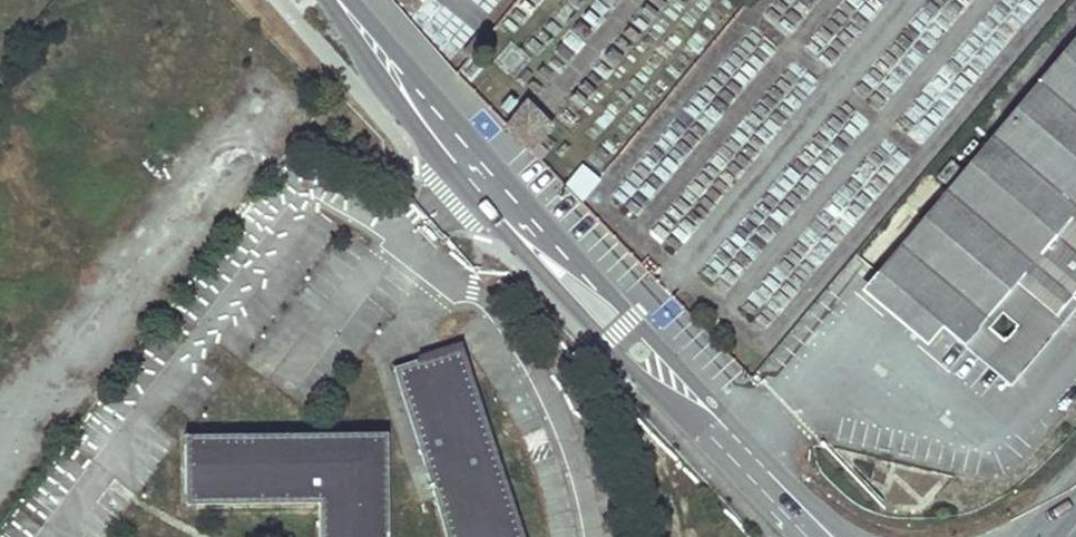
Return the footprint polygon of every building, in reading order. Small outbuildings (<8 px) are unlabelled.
[(469,57),(484,38),(477,33),(462,51),(469,57)] [(878,272),(960,342),(994,303),(1017,323),(1037,298),(1055,312),(1075,287),(1075,37),(878,272)] [(526,101),(504,125),(515,137),(527,150),(550,125),(526,101)] [(948,184),(962,168),(952,159),(938,176),(948,184)] [(598,178),(582,164),(562,186),(578,203),(598,178)] [(994,303),(960,342),(1000,377),(1055,312),(1037,298),(1017,323),(994,303)] [(458,347),(395,368),(454,536),(521,536),(458,347)] [(387,440),(189,439),(190,504),(318,505),(319,536),(387,536),(387,440)]
